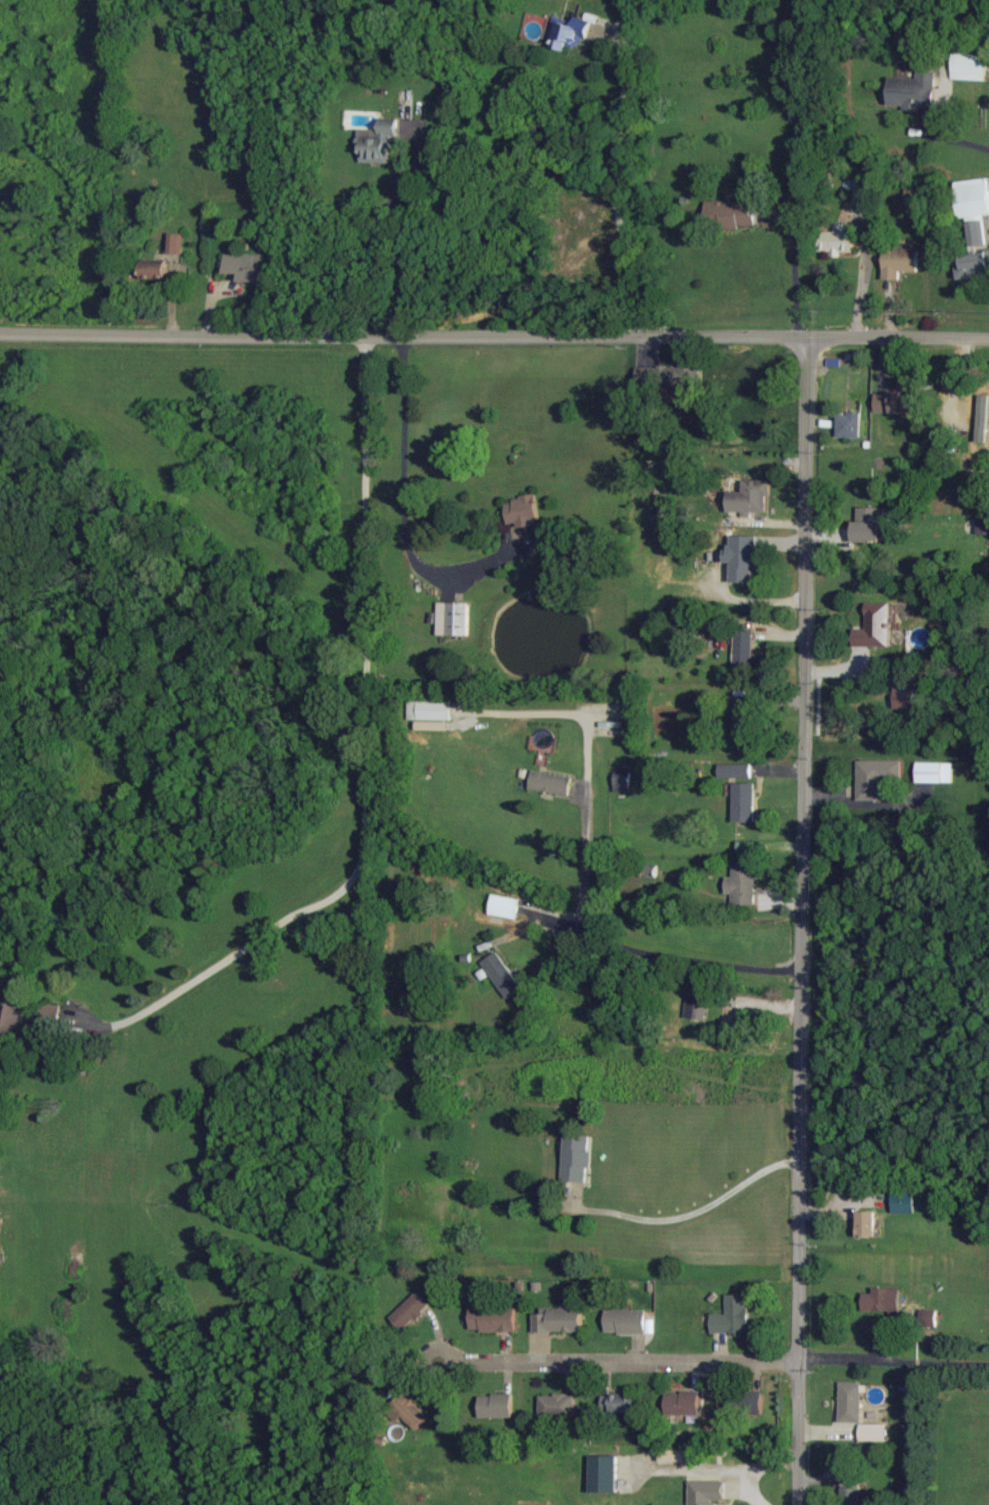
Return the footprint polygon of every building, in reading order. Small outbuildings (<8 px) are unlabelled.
[(566,50),(568,44),(583,48),(591,21),(576,16),(573,25),(560,21),(552,46),(566,50)] [(987,80),(988,51),(954,50),(954,79),(987,80)] [(889,76),(889,105),(904,105),(904,109),(920,110),(920,106),(935,106),(936,71),(918,71),(918,77),(889,76)] [(360,162),(392,162),(391,133),(398,133),(398,118),(379,118),(379,127),(360,127),(360,162)] [(855,203),(869,204),(869,178),(856,177),(855,203)] [(959,216),(988,215),(988,178),(957,180),(959,216)] [(755,200),(707,201),(707,228),(741,228),(741,225),(756,225),(755,200)] [(988,275),(988,250),(980,251),(979,245),(987,244),(984,219),(969,221),(973,254),(956,255),(959,278),(988,275)] [(820,230),(820,250),(832,251),(831,256),(843,256),(843,251),(854,252),(855,232),(847,231),(847,223),(836,223),(835,231),(820,230)] [(170,253),(183,254),(184,233),(170,232),(170,253)] [(884,279),(901,280),(901,271),(919,272),(919,248),(885,247),(884,279)] [(265,281),(266,254),(226,253),(225,272),(240,272),(239,280),(265,281)] [(167,263),(141,263),(141,278),(167,278),(167,263)] [(923,394),(876,393),(876,413),(922,414),(923,394)] [(988,397),(970,397),(970,419),(988,419),(988,412),(988,397)] [(838,436),(862,437),(863,413),(839,412),(838,436)] [(771,480),(744,480),(744,491),(729,491),(729,511),(770,512),(771,480)] [(507,499),(509,523),(518,522),(519,527),(539,525),(536,496),(507,499)] [(882,542),(882,507),(859,506),(859,521),(854,520),(854,542),(882,542)] [(988,534),(988,512),(979,512),(979,534),(988,534)] [(758,535),(732,535),(732,547),(725,546),(725,562),(732,562),(732,582),(754,582),(754,570),(758,570),(758,535)] [(438,635),(470,636),(471,602),(439,602),(438,635)] [(891,646),(891,602),(867,602),(867,629),(854,629),(855,647),(891,646)] [(754,630),(735,630),(735,664),(754,664),(754,630)] [(896,709),(916,708),(916,687),(895,687),(896,709)] [(754,739),(755,698),(737,697),(735,739),(754,739)] [(409,719),(451,720),(451,700),(410,699),(409,719)] [(858,760),(859,800),(886,800),(886,779),(902,779),(902,760),(858,760)] [(955,782),(954,762),(917,763),(918,783),(955,782)] [(720,778),(752,777),(752,764),(720,764),(720,778)] [(569,796),(573,777),(534,769),(530,788),(569,796)] [(631,792),(631,772),(616,772),(616,792),(631,792)] [(734,783),(735,822),(756,822),(755,783),(734,783)] [(739,841),(739,854),(768,853),(768,840),(739,841)] [(727,894),(733,894),(733,905),(756,905),(756,862),(734,862),(734,876),(727,876),(727,894)] [(659,869),(633,869),(632,895),(658,895),(659,869)] [(521,899),(494,893),(489,914),(517,920),(521,899)] [(483,961),(506,999),(523,989),(500,951),(483,961)] [(7,991),(0,1018),(0,1033),(18,1038),(29,997),(7,991)] [(686,1017),(706,1020),(710,996),(690,993),(686,1017)] [(41,1022),(59,1024),(61,1005),(43,1003),(41,1022)] [(563,1181),(587,1182),(588,1168),(591,1168),(592,1136),(565,1135),(563,1181)] [(916,1214),(916,1191),(894,1191),(893,1213),(916,1214)] [(877,1212),(858,1212),(859,1238),(877,1237),(877,1212)] [(901,1312),(901,1289),(874,1288),(874,1294),(864,1293),(864,1311),(901,1312)] [(405,1331),(430,1307),(417,1293),(392,1317),(405,1331)] [(712,1315),(712,1334),(749,1333),(748,1295),(727,1295),(727,1314),(712,1315)] [(517,1307),(471,1307),(471,1331),(516,1332),(517,1307)] [(534,1332),(583,1332),(582,1309),(549,1309),(549,1314),(534,1314),(534,1332)] [(648,1334),(647,1309),(606,1310),(606,1334),(648,1334)] [(938,1310),(921,1310),(921,1327),(938,1326),(938,1310)] [(840,1422),(862,1423),(863,1383),(842,1382),(840,1422)] [(419,1431),(432,1414),(403,1392),(390,1408),(419,1431)] [(764,1392),(744,1392),(743,1412),(763,1412),(764,1392)] [(701,1393),(667,1393),(667,1415),(701,1415),(701,1393)] [(513,1419),(514,1395),(481,1394),(480,1418),(513,1419)] [(603,1395),(603,1414),(636,1413),(635,1394),(603,1395)] [(540,1396),(540,1417),(576,1416),(575,1395),(540,1396)] [(888,1424),(861,1424),(861,1442),(888,1441),(888,1424)] [(591,1493),(618,1494),(619,1456),(592,1456),(591,1493)] [(716,1501),(726,1500),(725,1481),(690,1482),(691,1504),(716,1504),(716,1501)]
